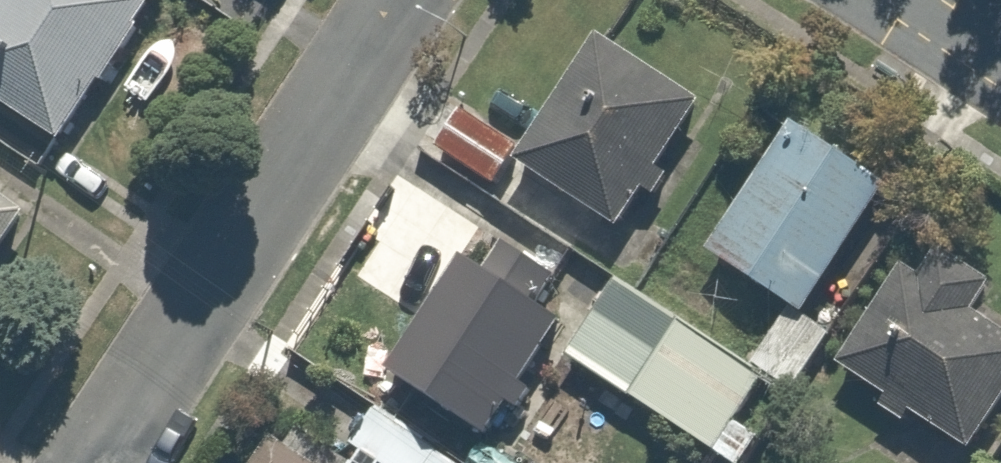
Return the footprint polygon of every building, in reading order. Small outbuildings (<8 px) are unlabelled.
[(59,144),(159,0),(0,0),(0,103),(59,144)] [(619,226),(703,103),(602,34),(518,157),(619,226)] [(460,102),(431,146),(495,189),(524,145),(460,102)] [(704,248),(787,305),(750,359),(796,390),(839,328),(810,308),(894,187),(794,118),(704,248)] [(41,194),(0,165),(0,252),(41,194)] [(471,242),(385,368),(482,433),(567,308),(471,242)] [(922,277),(904,265),(837,360),(969,452),(1000,406),(1000,332),(972,312),(995,279),(945,244),(922,277)] [(576,344),(739,462),(785,400),(621,281),(576,344)] [(348,442),(357,448),(378,462),(379,462),(458,462),(373,405),(348,442)] [(268,436),(250,462),(308,462),(268,436)] [(378,462),(357,448),(347,462),(378,462)]
